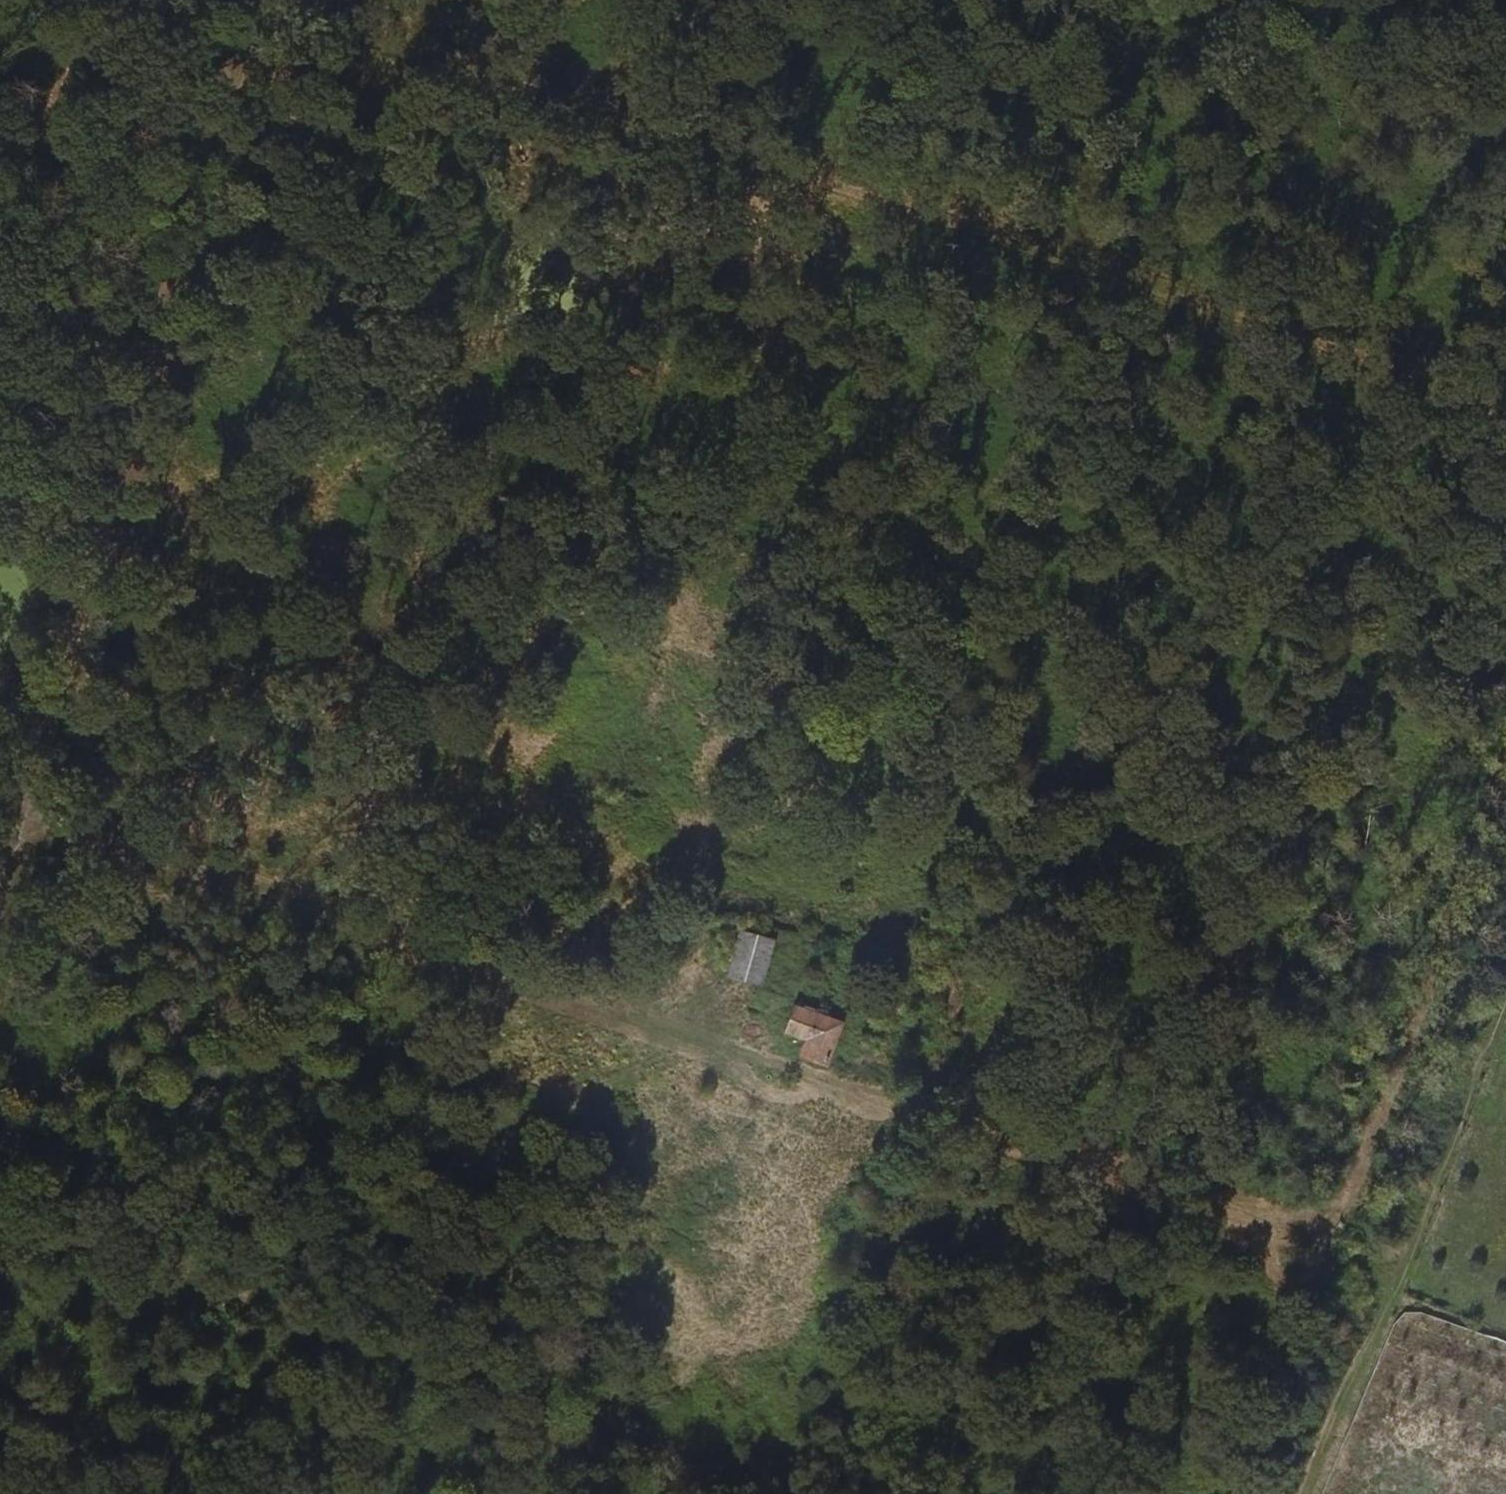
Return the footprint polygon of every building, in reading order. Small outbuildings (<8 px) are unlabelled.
[(724,988),(763,1000),(774,965),(735,953),(724,988)] [(867,1102),(925,1121),(966,990),(908,971),(867,1102)] [(811,1053),(819,1096),(835,1050),(794,1033),(789,1044),(811,1053)]
